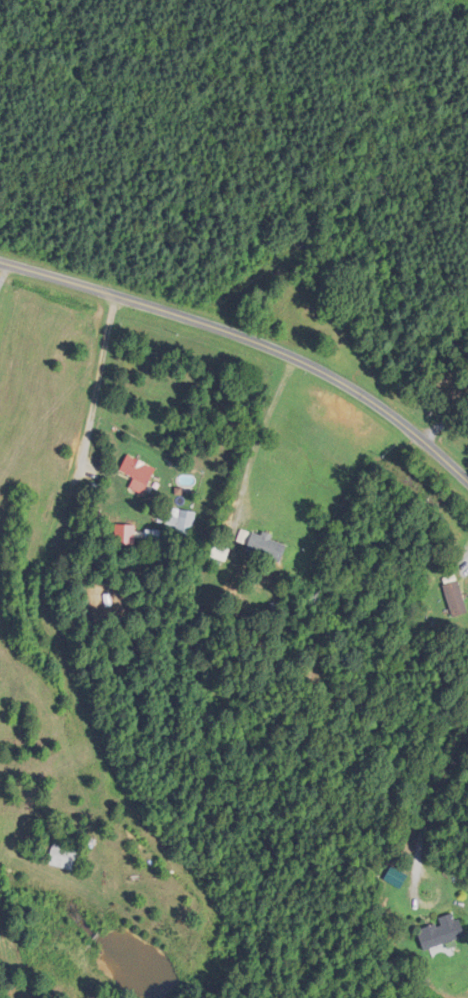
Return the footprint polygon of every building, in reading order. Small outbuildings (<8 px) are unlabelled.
[(156,469),(128,455),(120,470),(135,478),(130,488),(143,494),(156,469)] [(177,526),(175,533),(192,536),(197,512),(168,507),(164,523),(177,526)] [(286,541),(251,533),(247,552),(282,559),(286,541)] [(453,616),(467,613),(459,581),(444,585),(453,616)] [(48,865),(74,871),(78,850),(52,845),(48,865)] [(456,912),(439,917),(441,923),(418,929),(424,950),(464,939),(456,912)]
